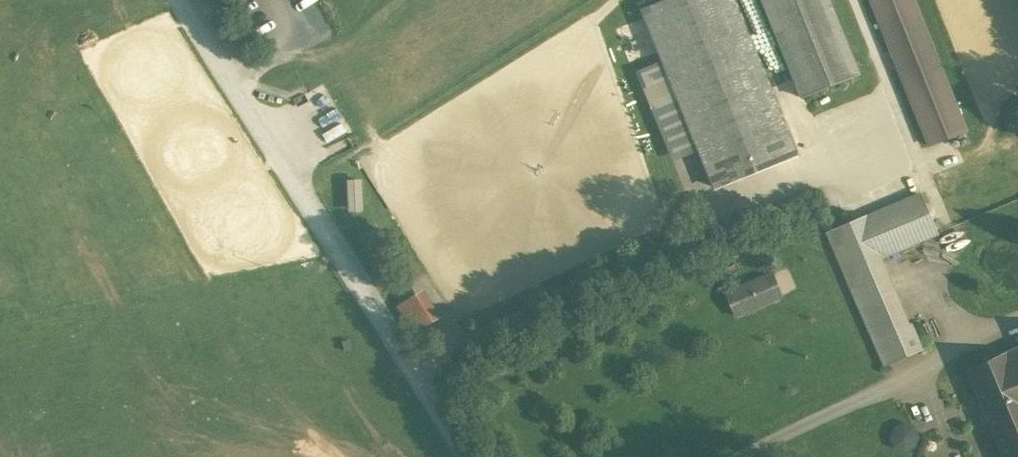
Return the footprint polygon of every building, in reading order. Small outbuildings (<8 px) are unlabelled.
[(640,9),(713,186),(797,152),(735,0),(662,0),(640,9)] [(801,97),(859,73),(829,0),(761,0),(801,97)] [(914,0),(871,0),(929,145),(966,130),(914,0)] [(361,176),(347,177),(349,208),(363,207),(361,176)] [(920,194),(828,232),(845,272),(879,257),(937,233),(920,194)] [(879,257),(845,272),(873,340),(908,325),(879,257)] [(772,272),(726,292),(736,315),(782,296),(772,272)] [(424,290),(416,294),(432,320),(440,316),(424,290)] [(416,294),(400,304),(416,330),(432,320),(416,294)] [(908,325),(873,340),(884,364),(921,348),(910,324),(908,325)] [(967,369),(1004,456),(1017,456),(1017,347),(967,369)] [(916,420),(890,423),(894,449),(919,445),(916,420)]
